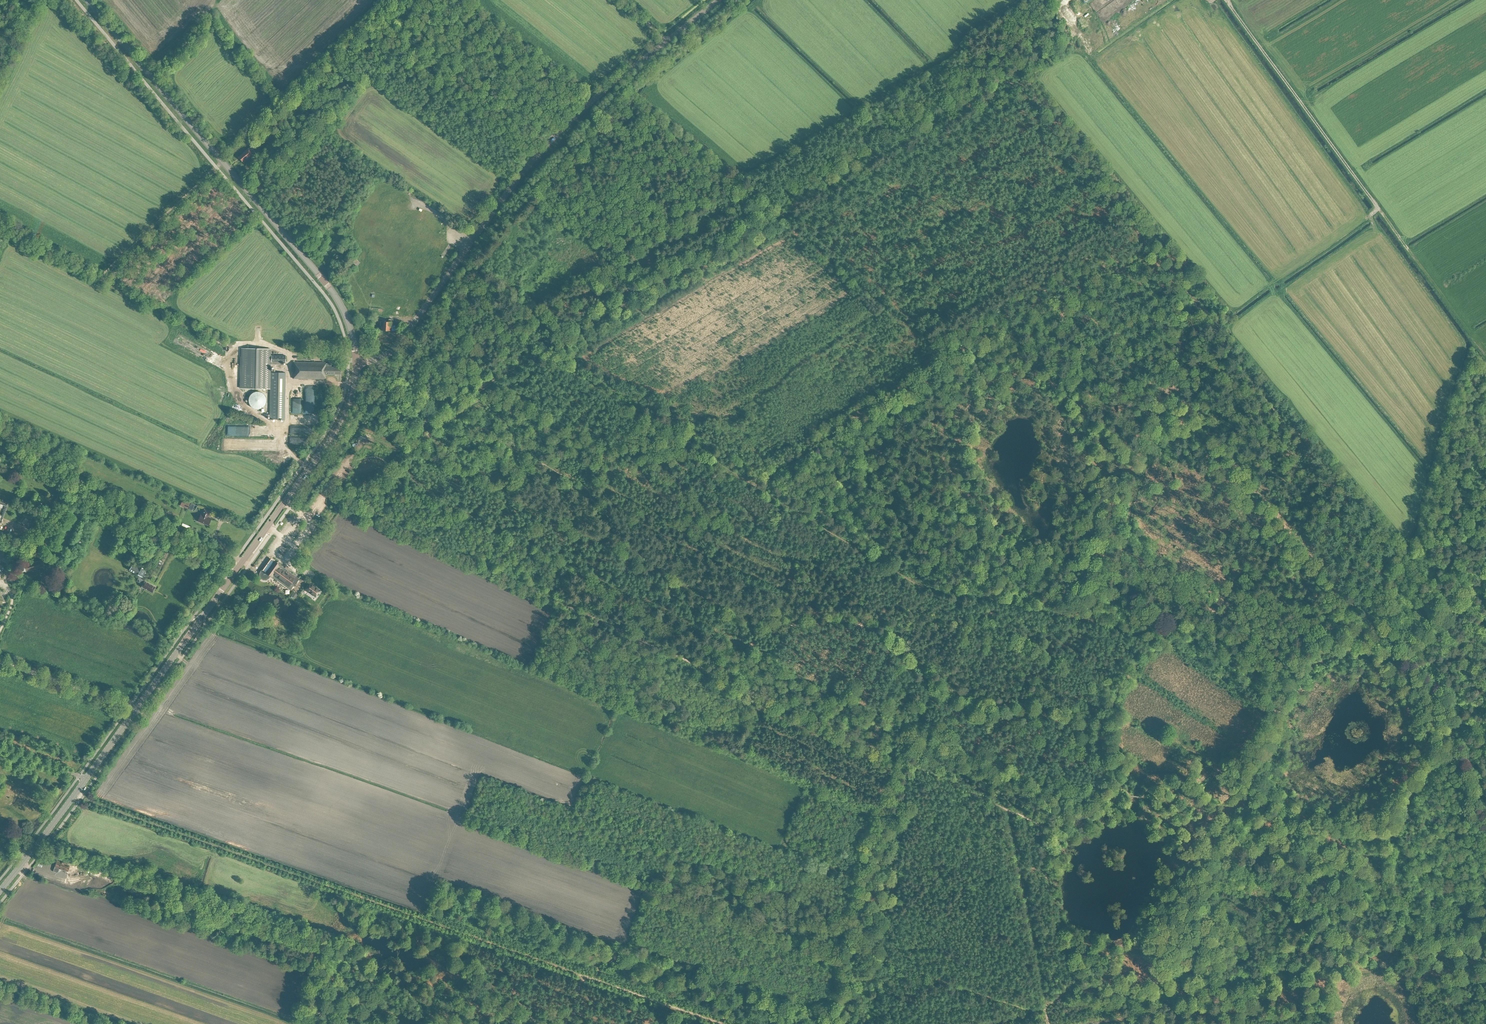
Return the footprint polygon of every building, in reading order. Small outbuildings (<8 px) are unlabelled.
[(287,118),(293,112),(290,109),(284,115),(287,118)] [(279,129),(283,125),(282,123),(284,120),(282,117),(274,124),(276,128),(277,127),(279,129)] [(253,149),(257,145),(255,143),(251,146),(252,147),(252,148),(251,147),(248,149),(239,157),(243,162),(253,154),(252,154),(255,152),(253,149)] [(393,322),(393,319),(389,319),(389,322),(381,321),(380,325),(381,325),(381,330),(392,330),(395,331),(395,326),(393,326),(393,322)] [(197,356),(201,348),(184,339),(180,347),(197,356)] [(270,372),(271,348),(241,348),(241,356),(240,356),(239,388),(270,388),(269,419),(284,419),(285,373),(270,372)] [(339,374),(340,367),(331,367),(331,364),(325,364),(325,363),(293,362),(293,378),(325,379),(325,374),(334,375),(334,374),(339,374)] [(314,412),(313,386),(304,386),(305,412),(314,412)] [(258,409),(259,409),(261,408),(262,408),(263,407),(263,406),(264,405),(265,405),(265,404),(265,403),(265,402),(266,400),(265,399),(265,398),(265,397),(265,396),(264,396),(264,395),(263,394),(262,394),(262,393),(261,393),(260,392),(259,392),(258,392),(257,392),(256,392),(255,392),(254,392),(252,393),(251,394),(250,395),(249,396),(249,397),(249,398),(249,399),(248,400),(249,401),(249,402),(249,403),(249,404),(250,405),(250,406),(251,406),(251,407),(252,407),(254,408),(255,409),(256,409),(257,409),(258,409)] [(234,436),(272,436),(272,426),(234,426),(234,436)] [(188,509),(190,503),(182,500),(180,505),(188,509)] [(208,517),(210,512),(204,509),(202,514),(201,514),(198,521),(204,524),(204,523),(208,525),(208,524),(209,522),(210,518),(208,517)] [(139,554),(141,550),(131,544),(128,548),(139,554)] [(278,564),(271,559),(270,558),(260,571),(259,573),(259,574),(259,575),(259,576),(259,577),(260,577),(260,578),(261,578),(261,579),(262,579),(262,580),(263,580),(264,580),(265,580),(266,580),(267,579),(268,579),(270,576),(287,588),(290,590),(293,585),(291,583),(295,576),(278,564)] [(25,572),(44,566),(42,560),(23,565),(24,567),(21,568),(22,571),(25,570),(25,572)] [(137,567),(132,564),(129,570),(139,576),(137,581),(143,584),(141,587),(152,592),(155,587),(145,581),(146,579),(143,577),(146,572),(144,571),(145,569),(138,565),(137,567)] [(315,596),(319,591),(312,586),(312,585),(309,583),(304,589),(308,591),(315,596)] [(68,871),(70,866),(67,865),(67,864),(57,860),(56,863),(55,863),(55,864),(55,865),(54,867),(55,867),(54,870),(54,872),(56,872),(58,871),(59,868),(68,871)] [(70,871),(67,877),(75,879),(73,884),(80,886),(81,881),(86,883),(88,877),(94,879),(96,873),(88,870),(87,871),(79,868),(80,867),(76,866),(74,873),(70,871)] [(98,867),(97,871),(116,877),(117,873),(98,867)] [(71,885),(73,880),(60,875),(58,881),(71,885)]
